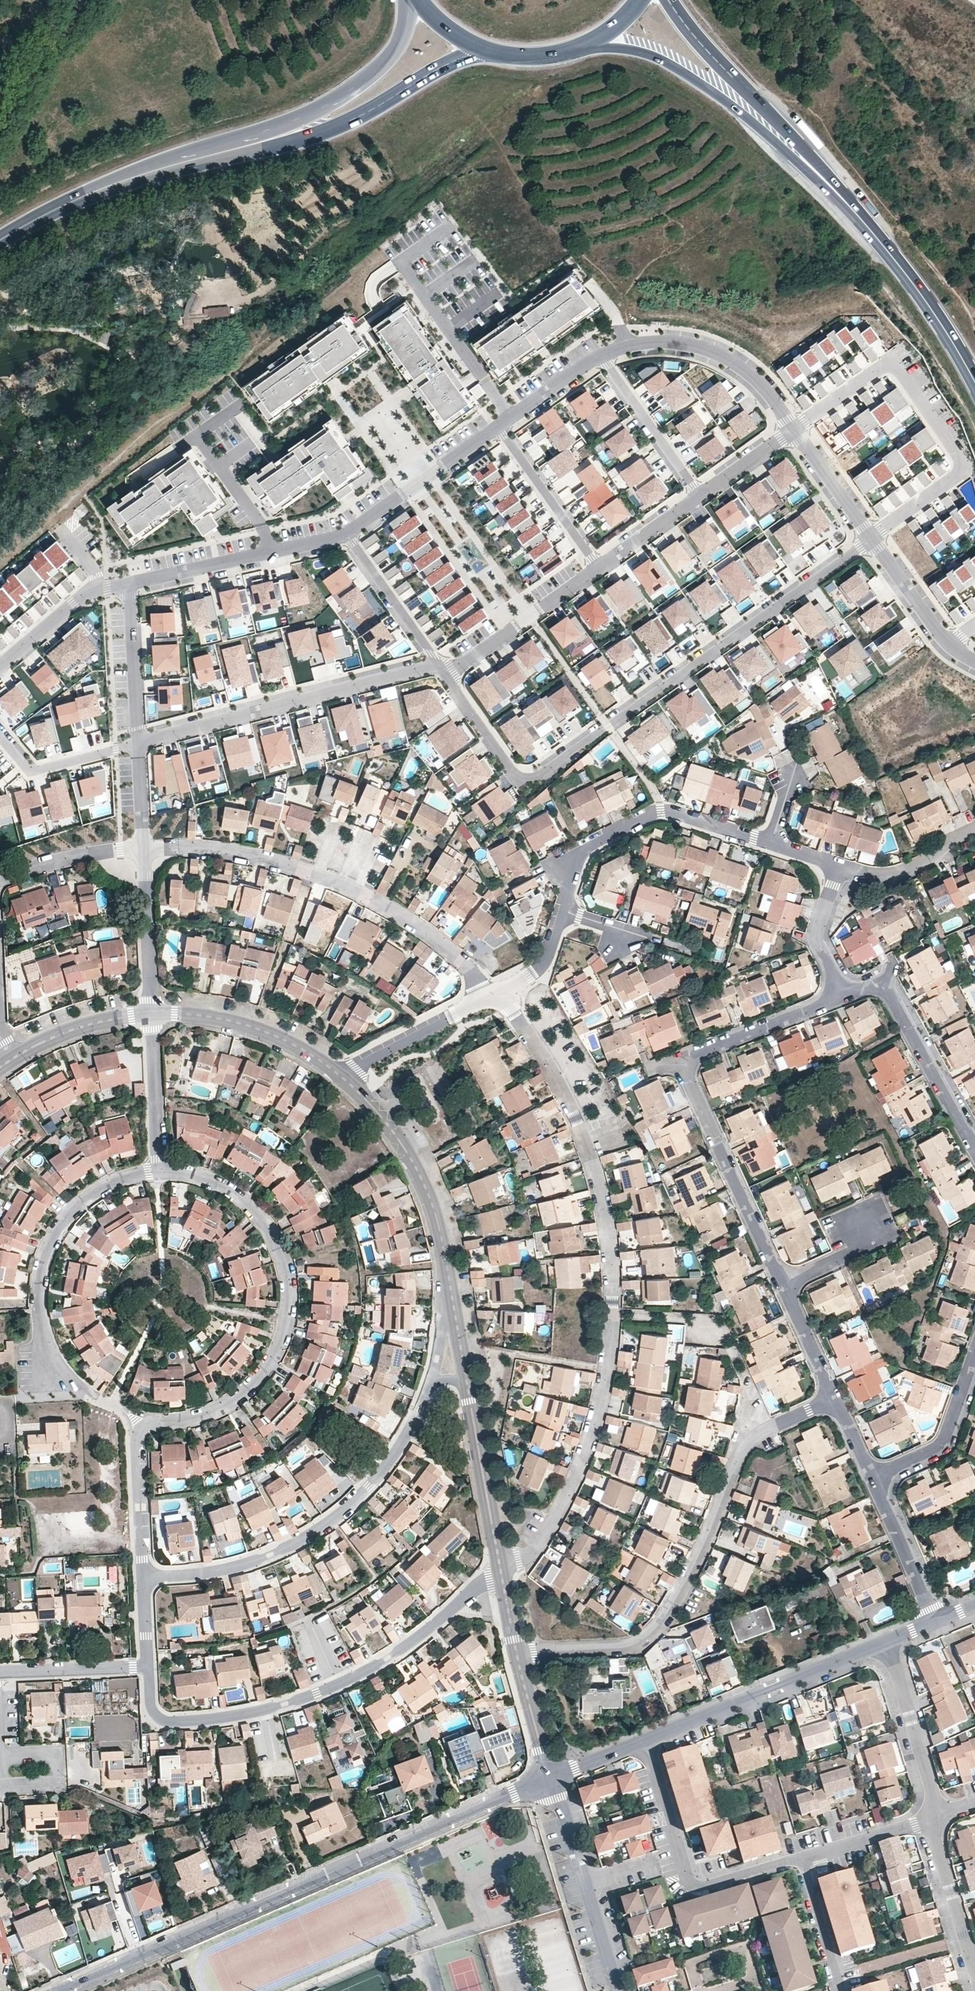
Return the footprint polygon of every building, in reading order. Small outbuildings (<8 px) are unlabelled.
[(481,334),(472,341),(489,365),(486,367),(500,387),(514,377),(509,371),(522,362),(523,364),(547,347),(545,345),(552,341),(554,344),(577,327),(575,324),(587,316),(585,314),(597,305),(586,290),(581,283),(584,281),(575,268),(558,280),(560,282),(550,290),(548,287),(525,303),(527,306),(514,315),(512,312),(498,322),(500,325),(483,337),(481,334)] [(430,415),(443,434),(454,426),(452,423),(466,413),(468,416),(481,406),(477,399),(486,393),(480,385),(469,393),(460,380),(463,378),(452,365),(450,366),(439,351),(442,350),(425,326),(422,328),(415,317),(417,315),(406,300),(395,308),(397,311),(373,328),(382,339),(380,341),(388,352),(386,353),(399,372),(402,370),(416,390),(418,388),(428,403),(426,405),(432,413),(430,415)] [(230,307),(208,308),(209,317),(229,316),(230,307)] [(257,409),(269,425),(284,414),(282,412),(294,404),(296,407),(318,391),(316,389),(324,383),(325,385),(348,369),(346,366),(359,357),(358,355),(369,346),(353,324),(351,325),(344,315),(329,326),(326,323),(302,340),(304,343),(291,353),(289,351),(267,367),(269,369),(256,378),(258,380),(255,383),(253,380),(242,388),(247,394),(249,392),(260,407),(257,409)] [(845,323),(827,334),(828,335),(836,349),(838,353),(847,348),(845,344),(854,339),(845,323)] [(828,335),(810,346),(810,347),(818,360),(821,365),(829,360),(826,354),(836,349),(828,335)] [(810,347),(793,357),(794,359),(803,375),(811,370),(808,366),(818,360),(810,347)] [(854,358),(847,362),(854,374),(862,369),(854,358)] [(794,359),(776,369),(788,388),(805,378),(803,375),(794,359)] [(638,372),(652,393),(670,380),(661,370),(656,366),(646,366),(638,372)] [(837,369),(831,374),(838,385),(844,381),(837,369)] [(676,379),(654,395),(663,408),(670,404),(674,402),(677,407),(690,398),(676,379)] [(881,380),(874,385),(882,396),(885,400),(894,413),(908,403),(897,387),(889,392),(881,380)] [(819,382),(813,386),(821,396),(827,392),(819,382)] [(719,383),(704,392),(720,415),(735,406),(719,383)] [(583,386),(568,396),(584,418),(585,417),(606,402),(607,402),(602,395),(594,401),(583,386)] [(866,390),(859,395),(868,407),(880,423),(881,425),(895,415),(894,413),(885,400),(877,406),(866,390)] [(804,393),(797,398),(805,410),(813,405),(804,393)] [(699,400),(691,405),(704,424),(712,418),(699,400)] [(852,400),(844,405),(853,416),(856,421),(865,434),(880,423),(868,407),(861,412),(852,400)] [(585,417),(595,431),(616,416),(606,402),(585,417)] [(731,420),(730,421),(741,437),(756,426),(748,416),(747,417),(743,412),(738,404),(735,406),(726,412),(731,420)] [(556,431),(564,425),(552,408),(539,417),(548,430),(545,432),(544,430),(533,437),(537,444),(551,433),(556,431)] [(758,410),(750,414),(755,424),(763,420),(758,410)] [(848,426),(837,410),(830,415),(841,430),(852,447),(867,437),(865,434),(856,421),(848,426)] [(685,439),(689,446),(704,435),(700,429),(705,426),(696,412),(677,425),(682,432),(686,438),(685,439)] [(274,459),(247,478),(260,496),(261,495),(263,498),(262,499),(274,516),(285,508),(308,491),(307,489),(323,478),(339,501),(354,490),(349,484),(352,482),(357,488),(374,476),(355,451),(354,452),(349,446),(345,449),(338,440),(342,437),(332,422),(307,440),(304,436),(289,448),(291,451),(276,462),(274,459)] [(608,442),(617,456),(635,443),(621,422),(600,437),(605,444),(608,442)] [(730,426),(724,429),(730,441),(736,437),(730,426)] [(925,426),(910,436),(912,439),(920,452),(936,442),(925,426)] [(699,450),(707,461),(724,449),(711,430),(704,435),(689,446),(695,453),(699,450)] [(559,436),(556,431),(551,433),(555,439),(551,442),(557,452),(572,442),(566,432),(559,436)] [(912,439),(897,449),(908,465),(923,455),(920,452),(912,439)] [(895,447),(881,457),(882,459),(893,475),(908,465),(897,449),(895,447)] [(578,465),(566,449),(549,461),(561,477),(578,465)] [(134,489),(107,508),(135,545),(168,521),(166,519),(182,507),(203,537),(219,525),(209,512),(212,510),(217,518),(234,505),(215,481),(213,482),(209,475),(205,478),(198,470),(202,467),(192,452),(167,470),(165,467),(149,478),(151,481),(136,491),(134,489)] [(479,483),(497,470),(493,464),(486,454),(468,467),(479,483)] [(632,487),(634,485),(654,471),(655,470),(650,464),(648,466),(642,458),(622,472),(632,487)] [(882,459),(867,469),(878,485),(893,475),(882,459)] [(766,477),(776,491),(781,499),(792,492),(786,485),(798,477),(786,460),(777,466),(779,468),(772,473),(766,477)] [(938,461),(933,464),(940,475),(946,471),(938,461)] [(592,464),(579,474),(586,484),(591,490),(603,482),(604,481),(592,464)] [(616,466),(608,470),(618,490),(626,487),(616,466)] [(867,468),(852,478),(863,495),(878,485),(867,469),(867,468)] [(490,498),(508,485),(497,470),(479,483),(490,498)] [(634,485),(648,504),(669,490),(659,476),(658,477),(654,471),(634,485)] [(923,471),(916,475),(926,487),(932,483),(923,471)] [(745,492),(760,514),(775,504),(769,495),(776,491),(766,477),(752,487),(748,490),(745,492)] [(907,481),(902,485),(911,497),(916,494),(907,481)] [(584,496),(596,512),(598,510),(615,499),(603,482),(591,490),(584,496)] [(591,490),(586,484),(572,494),(577,500),(584,496),(591,490)] [(490,498),(501,514),(519,501),(508,485),(490,498)] [(894,491),(888,495),(896,508),(903,504),(894,491)] [(941,499),(951,515),(964,535),(974,528),(974,514),(968,503),(959,509),(949,494),(941,499)] [(751,515),(739,497),(726,506),(723,502),(715,507),(729,528),(744,517),(745,519),(751,515)] [(615,499),(598,510),(596,512),(601,519),(606,516),(612,525),(628,514),(616,498),(615,499)] [(511,528),(512,529),(513,528),(530,516),(519,501),(501,514),(511,528)] [(578,502),(568,507),(573,516),(583,511),(578,502)] [(801,515),(796,518),(804,531),(809,526),(816,534),(830,523),(814,502),(799,513),(801,515)] [(879,502),(873,506),(881,518),(887,514),(879,502)] [(931,505),(924,510),(934,526),(945,543),(947,546),(964,535),(951,515),(942,521),(931,505)] [(406,511),(390,523),(401,538),(410,532),(417,526),(423,523),(422,522),(417,515),(412,519),(406,511)] [(526,542),(541,532),(530,516),(513,528),(512,529),(523,544),(526,542)] [(787,522),(772,532),(789,554),(804,544),(798,535),(804,531),(796,518),(789,524),(787,522)] [(908,524),(928,554),(945,543),(934,526),(925,533),(915,519),(908,524)] [(691,534),(704,552),(720,541),(720,542),(726,538),(714,520),(707,524),(706,523),(691,534)] [(740,521),(728,531),(732,536),(744,527),(740,521)] [(410,532),(401,538),(412,554),(422,546),(428,542),(434,538),(428,531),(423,534),(417,526),(410,532)] [(523,544),(534,560),(540,556),(552,547),(541,532),(526,542),(523,544)] [(375,533),(362,542),(367,549),(380,540),(375,533)] [(663,552),(676,570),(698,555),(685,538),(678,543),(677,542),(663,552)] [(746,553),(762,575),(776,565),(774,562),(781,556),(768,538),(746,553)] [(67,553),(56,540),(42,551),(53,564),(56,568),(63,562),(60,559),(67,553)] [(422,546),(412,554),(423,569),(434,561),(439,557),(445,554),(439,546),(434,550),(428,542),(422,546)] [(534,560),(545,575),(563,563),(552,547),(540,556),(534,560)] [(91,552),(97,559),(102,555),(95,548),(91,552)] [(386,549),(373,558),(378,565),(391,556),(386,549)] [(53,564),(42,551),(29,563),(40,576),(43,579),(49,574),(46,570),(53,564)] [(60,559),(63,562),(70,556),(67,553),(60,559)] [(963,563),(974,580),(974,555),(963,563)] [(434,561),(423,569),(434,585),(446,576),(450,573),(456,569),(450,562),(445,565),(439,557),(434,561)] [(633,568),(651,594),(673,578),(658,558),(652,562),(648,565),(646,562),(644,564),(642,561),(633,568)] [(734,559),(716,570),(738,601),(755,590),(754,584),(757,582),(739,559),(736,562),(734,559)] [(351,582),(353,581),(348,574),(346,575),(339,563),(337,562),(329,568),(333,574),(325,580),(335,594),(351,582)] [(40,576),(29,563),(15,574),(26,587),(29,591),(36,585),(33,582),(40,576)] [(945,575),(958,594),(974,582),(974,580),(963,563),(945,575)] [(46,570),(49,574),(56,568),(53,564),(46,570)] [(397,564),(384,573),(389,580),(402,571),(397,564)] [(83,582),(88,577),(80,567),(74,571),(83,582)] [(856,572),(839,583),(852,601),(869,590),(856,572)] [(446,576),(434,585),(445,600),(461,588),(467,585),(461,577),(456,581),(450,573),(446,576)] [(26,587),(15,574),(2,586),(13,599),(15,602),(22,596),(19,593),(26,587)] [(945,575),(929,586),(942,604),(958,594),(945,575)] [(33,582),(36,585),(43,579),(40,576),(33,582)] [(608,589),(622,609),(635,601),(638,604),(645,599),(630,577),(623,582),(621,580),(608,589)] [(69,593),(75,589),(66,578),(60,583),(69,593)] [(276,601),(284,599),(280,581),(272,583),(272,582),(263,584),(262,578),(252,580),(259,609),(277,605),(276,601)] [(284,599),(285,605),(292,603),(293,605),(309,602),(305,585),(300,579),(288,581),(288,578),(280,580),(280,581),(284,599)] [(408,580),(395,589),(400,596),(413,587),(408,580)] [(356,588),(351,582),(335,594),(333,595),(343,610),(349,606),(352,610),(356,607),(364,619),(374,611),(357,588),(356,588)] [(691,592),(705,612),(720,601),(723,605),(729,600),(716,582),(710,586),(706,582),(691,592)] [(2,586),(0,587),(0,611),(2,614),(9,608),(6,605),(13,599),(2,586)] [(19,593),(22,596),(29,591),(26,587),(19,593)] [(243,617),(252,614),(246,588),(237,590),(237,589),(221,593),(226,614),(242,611),(243,617)] [(461,588),(445,600),(456,616),(472,604),(478,600),(472,593),(467,596),(461,588)] [(56,605),(61,600),(52,589),(47,594),(56,605)] [(605,613),(611,609),(601,594),(589,603),(586,599),(577,605),(594,628),(608,617),(605,613)] [(218,620),(213,595),(204,597),(204,599),(189,602),(196,633),(212,629),(210,622),(218,620)] [(419,595),(406,604),(411,611),(424,602),(419,595)] [(965,601),(973,614),(974,612),(974,601),(972,596),(965,601)] [(664,611),(675,627),(682,622),(684,625),(691,620),(695,627),(703,621),(685,597),(664,611)] [(6,605),(9,608),(15,602),(13,599),(6,605)] [(42,616),(48,612),(39,601),(33,606),(42,616)] [(795,613),(811,636),(826,625),(829,630),(836,626),(819,602),(813,606),(807,611),(804,607),(795,613)] [(807,611),(813,606),(810,602),(804,607),(807,611)] [(878,602),(860,613),(872,630),(890,619),(878,602)] [(472,604),(456,616),(467,631),(489,616),(483,608),(478,612),(472,604)] [(955,608),(949,613),(958,626),(964,621),(955,608)] [(722,613),(726,621),(733,618),(729,610),(722,613)] [(175,611),(149,612),(151,630),(154,630),(169,630),(175,629),(175,611)] [(429,611),(417,620),(422,627),(434,618),(429,611)] [(29,628),(34,623),(25,612),(20,617),(29,628)] [(590,637),(575,616),(568,620),(567,618),(552,629),(564,645),(572,639),(577,646),(590,637)] [(639,630),(654,651),(673,638),(658,616),(639,630)] [(64,636),(67,640),(85,625),(81,621),(64,636)] [(390,634),(381,621),(363,635),(367,641),(364,643),(372,653),(383,645),(387,650),(399,641),(393,632),(390,634)] [(15,639),(21,634),(12,624),(6,629),(15,639)] [(309,626),(287,631),(292,654),(321,648),(326,664),(335,662),(334,659),(352,655),(350,644),(346,644),(341,624),(318,630),(316,627),(310,628),(309,626)] [(898,624),(875,640),(887,657),(899,648),(909,641),(898,624)] [(67,640),(83,659),(97,647),(98,640),(85,625),(67,640)] [(763,635),(782,662),(799,651),(800,653),(810,646),(800,632),(794,636),(792,637),(791,634),(785,626),(779,630),(776,626),(763,635)] [(440,627),(428,635),(433,642),(445,634),(440,627)] [(609,651),(625,673),(640,663),(633,653),(639,648),(630,635),(609,651)] [(50,655),(67,640),(64,636),(46,651),(50,655)] [(169,637),(154,638),(156,669),(180,668),(178,636),(169,637)] [(830,658),(837,668),(845,663),(851,671),(860,684),(872,675),(863,662),(870,657),(857,638),(849,643),(850,644),(851,646),(848,649),(846,647),(830,658)] [(83,659),(67,640),(50,655),(66,674),(83,659)] [(543,655),(532,640),(523,646),(525,648),(518,652),(512,657),(527,678),(528,679),(538,672),(532,663),(543,655)] [(274,646),(255,651),(262,679),(283,674),(283,666),(289,665),(283,641),(274,643),(274,646)] [(911,643),(909,641),(899,648),(900,650),(911,643)] [(242,644),(220,649),(230,688),(253,683),(242,644)] [(753,646),(731,660),(746,682),(750,679),(754,684),(777,668),(759,644),(755,648),(753,646)] [(209,653),(192,657),(199,682),(216,678),(209,653)] [(612,667),(603,655),(583,669),(596,687),(610,678),(605,672),(612,667)] [(527,678),(512,657),(505,662),(507,663),(496,672),(509,690),(527,678)] [(45,691),(60,679),(44,659),(38,664),(42,669),(33,676),(45,691)] [(837,668),(843,676),(851,671),(845,663),(837,668)] [(702,679),(722,707),(740,694),(739,692),(744,688),(730,667),(724,671),(723,670),(717,674),(715,672),(713,674),(711,672),(702,679)] [(474,687),(489,708),(501,699),(503,702),(512,695),(509,690),(496,672),(495,670),(486,677),(485,676),(480,679),(482,681),(474,687)] [(210,680),(211,690),(223,689),(222,679),(210,680)] [(472,685),(474,687),(482,681),(480,679),(472,685)] [(20,680),(8,689),(5,685),(0,689),(0,699),(11,714),(27,702),(23,698),(30,693),(20,680)] [(75,698),(76,701),(82,727),(91,725),(88,715),(99,712),(95,694),(99,692),(96,682),(83,686),(85,696),(75,698)] [(555,717),(559,723),(566,718),(564,714),(562,712),(566,710),(567,712),(578,704),(563,683),(542,698),(555,717)] [(796,684),(771,703),(784,720),(808,701),(796,684)] [(180,685),(158,685),(158,711),(182,710),(180,685)] [(668,703),(685,727),(695,720),(701,728),(711,721),(709,718),(716,713),(698,687),(691,693),(695,699),(691,702),(684,692),(668,703)] [(429,728),(447,715),(439,702),(443,699),(436,690),(434,689),(432,689),(406,696),(411,718),(421,715),(429,728)] [(213,704),(226,703),(226,692),(212,692),(213,704)] [(383,697),(369,700),(369,704),(367,705),(378,738),(404,732),(396,698),(384,700),(383,697)] [(540,697),(521,708),(535,728),(555,717),(540,697)] [(75,729),(82,727),(76,701),(57,706),(61,723),(72,720),(75,729)] [(355,704),(331,708),(336,730),(344,730),(350,745),(371,740),(361,707),(357,708),(355,704)] [(765,721),(768,726),(776,722),(768,707),(760,711),(765,721)] [(511,711),(496,721),(498,725),(513,714),(511,711)] [(535,742),(542,737),(535,728),(524,711),(502,727),(512,741),(513,740),(524,755),(534,748),(531,745),(530,742),(533,740),(535,742)] [(639,731),(623,743),(642,767),(649,762),(642,753),(657,741),(668,755),(679,746),(653,712),(640,723),(639,731)] [(452,722),(447,715),(429,728),(425,730),(445,757),(471,739),(460,724),(456,727),(455,728),(451,722),(452,722)] [(30,736),(38,746),(58,741),(52,716),(39,719),(40,723),(32,725),(33,733),(30,736)] [(311,716),(297,718),(305,757),(327,752),(326,750),(335,749),(327,717),(318,718),(318,722),(313,723),(311,716)] [(768,726),(765,721),(723,742),(729,754),(742,758),(766,746),(767,749),(777,744),(768,726)] [(827,721),(807,732),(819,754),(816,756),(820,763),(825,761),(842,752),(827,721)] [(276,725),(260,727),(268,765),(293,759),(287,744),(295,743),(290,726),(283,730),(277,730),(276,725)] [(72,749),(101,742),(98,732),(70,739),(72,749)] [(247,734),(222,741),(231,769),(253,765),(255,761),(258,758),(252,737),(247,738),(247,734)] [(202,744),(187,747),(196,782),(218,778),(222,763),(217,746),(210,746),(210,748),(204,750),(202,744)] [(476,755),(471,747),(450,762),(455,769),(450,773),(459,786),(467,780),(473,788),(494,772),(484,757),(479,761),(475,756),(476,755)] [(842,752),(825,761),(829,768),(831,767),(837,778),(835,781),(839,787),(862,775),(848,749),(842,752)] [(165,754),(155,753),(154,785),(164,786),(166,794),(180,792),(182,793),(190,790),(180,754),(170,755),(169,757),(166,758),(165,754)] [(588,756),(573,768),(576,771),(591,760),(588,756)] [(963,767),(970,781),(974,778),(974,780),(974,762),(963,767)] [(705,801),(714,774),(715,771),(691,763),(682,790),(688,792),(698,795),(697,798),(705,801)] [(962,765),(945,773),(948,780),(952,791),(970,782),(970,781),(963,767),(962,765)] [(937,785),(948,780),(945,773),(938,766),(930,771),(937,785)] [(430,788),(436,776),(429,767),(426,770),(431,777),(427,787),(430,788)] [(92,795),(105,792),(103,768),(88,772),(89,778),(78,781),(78,780),(70,782),(77,808),(94,803),(92,795)] [(738,782),(714,774),(705,801),(713,804),(713,800),(730,806),(731,804),(735,789),(738,782)] [(917,775),(899,783),(911,812),(913,811),(929,804),(917,775)] [(445,786),(436,776),(431,786),(437,789),(438,787),(443,789),(445,786)] [(595,790),(605,810),(606,812),(612,808),(611,806),(632,796),(623,777),(595,790)] [(44,822),(71,815),(62,779),(49,782),(51,787),(43,789),(48,805),(41,807),(44,820),(44,822)] [(352,802),(359,786),(341,779),(335,796),(352,802)] [(358,804),(381,814),(391,793),(368,783),(358,804)] [(595,790),(592,784),(575,793),(571,794),(565,798),(577,820),(595,810),(597,814),(605,810),(595,790)] [(735,789),(731,804),(755,812),(762,791),(746,786),(745,792),(735,789)] [(498,787),(471,805),(485,824),(513,806),(498,787)] [(401,792),(393,788),(391,793),(381,814),(391,818),(393,814),(407,821),(410,814),(415,816),(421,806),(415,803),(418,796),(403,789),(401,792)] [(952,792),(961,812),(968,808),(959,789),(952,792)] [(550,796),(547,790),(537,796),(539,801),(550,796)] [(35,822),(44,820),(41,807),(36,791),(23,794),(22,791),(14,793),(23,827),(35,824),(35,822)] [(7,796),(0,798),(0,816),(11,813),(7,796)] [(276,831),(283,805),(258,799),(255,811),(252,825),(276,831)] [(929,804),(913,811),(917,820),(908,825),(913,836),(921,832),(923,834),(931,830),(930,828),(949,817),(940,799),(929,804)] [(450,817),(422,803),(421,806),(415,816),(412,822),(439,836),(450,817)] [(308,832),(314,811),(291,804),(285,825),(308,832)] [(250,810),(250,809),(227,805),(223,824),(235,827),(236,825),(247,827),(247,824),(250,810)] [(339,819),(345,821),(350,810),(343,807),(339,819)] [(813,836),(823,840),(831,815),(808,807),(803,827),(815,831),(813,836)] [(468,823),(476,817),(471,810),(463,817),(468,823)] [(548,812),(520,825),(533,851),(561,838),(548,812)] [(832,813),(831,815),(823,840),(832,843),(833,840),(848,845),(855,823),(856,820),(832,813)] [(405,825),(407,821),(393,814),(391,818),(405,825)] [(378,820),(373,833),(380,836),(386,824),(378,820)] [(196,821),(189,821),(188,839),(195,839),(196,821)] [(884,832),(855,823),(848,845),(848,846),(876,856),(884,832)] [(267,836),(264,849),(271,850),(275,838),(267,836)] [(492,849),(506,879),(528,869),(513,839),(492,849)] [(654,841),(647,863),(680,873),(681,868),(688,847),(680,844),(679,849),(654,841)] [(296,844),(292,856),(300,858),(303,846),(296,844)] [(681,868),(711,877),(718,855),(717,853),(709,850),(708,853),(688,847),(681,868)] [(464,863),(444,851),(440,856),(431,870),(444,878),(446,876),(453,880),(464,863)] [(718,855),(711,877),(710,880),(739,888),(747,868),(724,861),(724,858),(718,855)] [(602,865),(593,897),(616,903),(619,894),(613,891),(618,880),(629,874),(620,856),(602,865)] [(199,859),(191,858),(190,871),(198,871),(199,859)] [(231,876),(234,863),(227,862),(224,875),(231,876)] [(389,865),(382,879),(390,883),(397,869),(389,865)] [(264,885),(268,870),(260,868),(256,882),(264,885)] [(797,877),(769,869),(762,892),(775,896),(785,900),(789,891),(796,893),(800,882),(797,877)] [(441,884),(444,878),(431,870),(428,876),(441,884)] [(954,880),(962,897),(974,891),(974,870),(954,880)] [(952,876),(944,880),(946,883),(929,891),(937,907),(954,900),(957,907),(965,904),(962,897),(954,880),(952,876)] [(301,879),(294,877),(289,892),(297,894),(301,879)] [(181,908),(195,909),(197,888),(190,887),(183,887),(183,883),(184,879),(173,878),(171,905),(181,905),(181,908)] [(543,899),(541,892),(536,894),(534,889),(538,886),(535,878),(512,889),(517,898),(509,902),(516,917),(510,921),(520,937),(532,932),(543,899)] [(390,883),(382,879),(376,890),(384,894),(390,883)] [(208,903),(226,905),(228,899),(229,892),(230,883),(213,880),(208,903)] [(479,897),(458,882),(441,906),(453,915),(456,911),(458,913),(464,917),(479,897)] [(68,885),(61,887),(68,916),(81,912),(81,914),(96,911),(92,883),(77,886),(78,898),(72,899),(68,885)] [(233,909),(257,915),(263,891),(239,885),(237,894),(235,901),(233,909)] [(492,891),(496,897),(505,893),(501,885),(492,891)] [(640,885),(634,905),(669,917),(676,896),(640,885)] [(68,916),(61,887),(54,888),(57,903),(49,905),(44,888),(22,895),(23,898),(16,900),(16,915),(18,921),(22,920),(25,928),(46,921),(50,931),(70,925),(68,916)] [(691,900),(693,891),(679,888),(677,897),(691,900)] [(488,896),(491,900),(496,897),(492,891),(488,896)] [(228,899),(235,901),(237,894),(229,892),(228,899)] [(858,892),(849,897),(852,901),(860,896),(858,892)] [(263,917),(287,924),(295,900),(271,893),(263,917)] [(408,908),(415,912),(423,901),(415,896),(408,908)] [(801,905),(785,900),(775,896),(766,921),(776,924),(789,928),(794,915),(798,916),(801,905)] [(494,906),(499,903),(496,897),(491,900),(494,906)] [(330,929),(337,911),(308,900),(301,924),(309,927),(305,940),(316,944),(323,926),(330,929)] [(486,900),(465,924),(494,948),(511,939),(498,920),(487,911),(492,905),(486,900)] [(733,915),(692,902),(685,921),(715,931),(714,935),(725,938),(733,915)] [(863,929),(843,941),(855,963),(876,952),(872,945),(869,941),(876,937),(873,932),(880,928),(886,940),(913,924),(901,902),(875,917),(868,905),(861,909),(865,916),(858,920),(863,929)] [(380,931),(367,924),(360,920),(348,914),(337,935),(348,941),(346,945),(366,956),(380,931)] [(766,921),(752,917),(743,948),(760,954),(763,945),(767,946),(768,942),(771,943),(776,924),(766,921)] [(239,929),(248,931),(248,930),(250,923),(242,921),(239,929)] [(368,921),(367,924),(380,931),(382,929),(368,921)] [(249,939),(251,932),(248,931),(242,930),(240,937),(249,939)] [(452,940),(458,945),(466,935),(460,930),(452,940)] [(206,973),(213,974),(216,955),(218,944),(206,942),(205,947),(207,948),(207,951),(201,950),(203,939),(188,937),(184,965),(199,967),(200,957),(208,959),(206,973)] [(99,942),(100,946),(103,968),(104,976),(126,973),(123,939),(99,942)] [(414,951),(420,956),(428,946),(421,940),(414,951)] [(399,949),(387,942),(385,944),(397,952),(399,949)] [(231,946),(218,944),(216,955),(229,957),(231,946)] [(397,952),(385,944),(373,964),(392,976),(406,954),(399,949),(397,952)] [(225,974),(240,978),(240,976),(247,949),(237,947),(238,946),(232,945),(231,946),(229,957),(216,955),(213,974),(221,975),(221,973),(222,964),(227,965),(225,974)] [(100,946),(86,950),(89,961),(96,959),(98,969),(103,968),(100,946)] [(427,960),(434,950),(428,946),(420,956),(427,960)] [(928,946),(908,958),(922,985),(933,979),(937,986),(933,990),(936,995),(924,1002),(937,1021),(957,1009),(947,990),(950,988),(946,981),(951,978),(948,972),(944,974),(928,946)] [(276,955),(247,947),(247,949),(240,976),(255,979),(256,977),(260,978),(259,981),(266,983),(276,955)] [(580,962),(581,954),(566,952),(565,960),(580,962)] [(594,973),(606,967),(598,952),(587,958),(594,973)] [(74,955),(59,959),(67,987),(82,982),(82,980),(86,978),(86,980),(93,978),(89,961),(77,964),(74,955)] [(807,955),(800,958),(806,973),(813,970),(807,955)] [(46,993),(67,987),(59,959),(58,956),(36,962),(41,977),(44,987),(46,993)] [(420,956),(416,962),(422,966),(427,960),(420,956)] [(200,957),(199,967),(202,967),(201,972),(206,973),(208,959),(200,957)] [(89,961),(93,978),(100,977),(98,969),(96,959),(89,961)] [(41,977),(36,962),(23,966),(28,982),(36,979),(41,977)] [(416,962),(402,981),(410,987),(409,989),(421,997),(426,991),(426,989),(424,988),(434,975),(422,966),(416,962)] [(795,963),(773,972),(782,997),(810,985),(806,974),(800,976),(795,963)] [(312,972),(313,971),(299,964),(295,974),(292,980),(287,990),(301,997),(312,972)] [(669,964),(642,977),(649,990),(652,996),(677,983),(678,986),(688,982),(680,966),(672,970),(669,964)] [(566,969),(559,971),(562,979),(569,976),(566,969)] [(289,972),(282,970),(276,986),(283,989),(287,978),(289,972)] [(618,979),(612,982),(623,1003),(649,990),(642,977),(639,971),(630,976),(627,970),(617,975),(618,979)] [(600,1005),(584,971),(565,980),(582,1014),(600,1005)] [(318,1008),(324,1012),(337,989),(326,982),(327,979),(312,972),(301,997),(301,998),(315,1005),(319,996),(323,998),(318,1008)] [(426,991),(430,994),(439,981),(439,979),(434,975),(424,988),(426,989),(426,991)] [(733,984),(720,990),(725,1004),(738,999),(744,1012),(773,1000),(763,976),(735,987),(733,984)] [(44,987),(41,977),(36,979),(39,988),(44,987)] [(39,988),(36,979),(28,982),(35,999),(42,996),(39,988)] [(392,995),(389,998),(397,1004),(400,1001),(392,995)] [(355,1001),(344,996),(329,1022),(337,1026),(344,1013),(350,1017),(345,1026),(359,1033),(372,1009),(359,1001),(353,1011),(348,1008),(350,1005),(353,1006),(355,1001)] [(713,996),(691,1004),(701,1029),(730,1017),(726,1006),(718,1009),(713,996)] [(869,1001),(849,1013),(855,1025),(849,1029),(856,1041),(862,1037),(860,1034),(881,1023),(869,1001)] [(629,1029),(600,1040),(610,1064),(639,1053),(634,1040),(648,1035),(653,1047),(682,1036),(672,1012),(650,1021),(649,1018),(628,1026),(629,1029)] [(801,1033),(779,1043),(790,1067),(811,1058),(813,1063),(826,1057),(824,1052),(847,1045),(836,1021),(816,1029),(821,1042),(808,1047),(801,1033)] [(578,1024),(575,1026),(580,1034),(583,1032),(578,1024)] [(946,1040),(959,1065),(971,1058),(974,1064),(974,1053),(974,1051),(974,1050),(974,1041),(967,1027),(946,1040)] [(492,1042),(462,1055),(484,1095),(511,1080),(492,1042)] [(520,1045),(506,1050),(513,1063),(526,1056),(520,1045)] [(894,1045),(873,1059),(889,1084),(884,1089),(892,1103),(896,1101),(911,1126),(934,1113),(923,1094),(918,1096),(913,1088),(904,1093),(898,1079),(905,1074),(901,1067),(906,1065),(894,1045)] [(724,1064),(703,1072),(712,1097),(734,1089),(736,1094),(752,1088),(749,1083),(770,1074),(762,1050),(740,1058),(744,1072),(730,1079),(724,1064)] [(223,1079),(229,1056),(221,1054),(217,1068),(211,1066),(213,1055),(198,1051),(191,1079),(206,1082),(206,1081),(222,1085),(223,1079)] [(85,1063),(78,1066),(88,1091),(89,1094),(100,1090),(97,1084),(95,1084),(95,1082),(99,1081),(101,1089),(108,1088),(108,1084),(130,1078),(128,1068),(120,1069),(116,1052),(94,1057),(96,1068),(88,1070),(85,1063)] [(236,1058),(229,1056),(223,1079),(234,1082),(235,1080),(238,1080),(236,1085),(241,1087),(240,1089),(243,1090),(244,1088),(250,1090),(259,1069),(245,1063),(236,1060),(236,1058)] [(779,1070),(787,1067),(782,1056),(775,1059),(779,1070)] [(62,1073),(48,1080),(61,1105),(75,1097),(70,1088),(76,1086),(77,1089),(75,1090),(77,1096),(88,1091),(78,1066),(77,1063),(70,1065),(75,1079),(67,1082),(62,1073)] [(275,1073),(260,1067),(259,1069),(250,1090),(249,1093),(263,1099),(267,1090),(280,1098),(290,1082),(284,1078),(283,1080),(274,1075),(275,1073)] [(541,1074),(530,1079),(532,1086),(544,1080),(541,1074)] [(659,1078),(637,1090),(648,1117),(646,1119),(652,1133),(659,1130),(662,1137),(659,1139),(668,1159),(691,1149),(678,1120),(665,1125),(663,1120),(667,1117),(665,1111),(672,1106),(659,1078)] [(61,1105),(48,1080),(26,1092),(24,1091),(19,1094),(30,1111),(36,1106),(41,1113),(47,1110),(48,1112),(61,1105)] [(297,1086),(290,1082),(280,1098),(274,1107),(285,1114),(288,1109),(285,1108),(287,1105),(292,1108),(287,1117),(300,1124),(315,1100),(301,1092),(296,1102),(290,1098),(297,1086)] [(143,1083),(135,1084),(136,1099),(144,1097),(143,1083)] [(521,1084),(500,1094),(512,1116),(530,1104),(521,1084)] [(623,1092),(618,1096),(623,1102),(628,1098),(623,1092)] [(7,1141),(18,1130),(15,1126),(20,1122),(22,1125),(28,1120),(12,1099),(0,1108),(0,1134),(7,1141)] [(555,1099),(543,1104),(547,1111),(558,1105),(555,1099)] [(748,1108),(727,1119),(739,1140),(751,1133),(757,1146),(745,1153),(754,1174),(774,1162),(767,1143),(772,1141),(768,1134),(765,1127),(760,1129),(748,1108)] [(531,1110),(507,1123),(518,1144),(542,1132),(531,1110)] [(213,1157),(221,1133),(207,1127),(208,1119),(176,1114),(176,1140),(180,1141),(180,1146),(202,1150),(203,1148),(207,1150),(206,1155),(213,1157)] [(107,1139),(94,1145),(101,1161),(108,1158),(107,1156),(134,1149),(127,1118),(104,1123),(107,1139)] [(222,1129),(221,1133),(213,1157),(220,1160),(224,1151),(228,1153),(226,1159),(238,1166),(253,1141),(240,1134),(236,1139),(233,1137),(234,1133),(222,1129)] [(557,1133),(560,1141),(571,1136),(568,1129),(557,1133)] [(463,1138),(476,1171),(497,1162),(484,1130),(463,1138)] [(919,1146),(934,1170),(931,1172),(938,1185),(942,1185),(958,1210),(974,1200),(974,1190),(968,1178),(955,1183),(942,1160),(953,1151),(942,1131),(919,1146)] [(551,1135),(525,1147),(535,1168),(559,1158),(551,1135)] [(266,1149),(253,1141),(238,1166),(252,1174),(266,1149)] [(74,1143),(61,1152),(78,1175),(91,1166),(89,1164),(93,1162),(94,1164),(101,1161),(94,1145),(80,1151),(74,1143)] [(819,1175),(822,1183),(815,1186),(822,1200),(852,1187),(845,1176),(859,1170),(863,1182),(893,1169),(882,1147),(853,1159),(852,1157),(837,1163),(839,1166),(819,1175)] [(78,1175),(61,1152),(49,1160),(56,1170),(46,1181),(58,1194),(64,1188),(62,1186),(78,1175)] [(611,1152),(601,1156),(603,1164),(614,1161),(611,1152)] [(452,1162),(449,1155),(440,1159),(442,1166),(452,1162)] [(281,1200),(302,1183),(293,1172),(279,1160),(273,1156),(255,1178),(266,1188),(272,1181),(276,1185),(271,1189),(281,1200)] [(642,1163),(619,1168),(625,1192),(632,1190),(647,1188),(642,1163)] [(560,1166),(541,1173),(543,1178),(539,1180),(545,1196),(564,1189),(560,1175),(563,1174),(560,1166)] [(698,1167),(677,1178),(687,1198),(683,1200),(689,1213),(693,1212),(703,1234),(711,1231),(712,1237),(728,1230),(712,1200),(702,1206),(696,1193),(708,1187),(698,1167)] [(379,1169),(354,1184),(363,1198),(387,1183),(379,1169)] [(498,1171),(471,1181),(478,1202),(506,1192),(498,1171)] [(791,1180),(760,1192),(775,1220),(786,1215),(793,1231),(781,1236),(793,1261),(806,1256),(803,1250),(812,1244),(804,1225),(810,1223),(801,1207),(796,1209),(788,1190),(794,1186),(791,1180)] [(172,1182),(170,1195),(177,1196),(179,1183),(172,1182)] [(302,1183),(281,1200),(290,1213),(299,1207),(301,1212),(289,1219),(296,1232),(308,1226),(313,1231),(302,1235),(307,1249),(335,1239),(330,1225),(319,1229),(315,1223),(319,1221),(320,1224),(324,1222),(313,1201),(309,1203),(310,1205),(306,1207),(304,1202),(313,1195),(302,1183)] [(455,1197),(466,1193),(463,1186),(453,1191),(455,1197)] [(632,1190),(635,1210),(635,1214),(658,1209),(652,1186),(647,1188),(632,1190)] [(40,1187),(35,1192),(49,1205),(54,1199),(40,1187)] [(21,1192),(13,1205),(37,1220),(45,1206),(21,1192)] [(391,1192),(374,1200),(376,1206),(394,1199),(391,1192)] [(624,1192),(611,1195),(612,1203),(626,1200),(624,1192)] [(568,1195),(537,1204),(543,1225),(574,1218),(568,1195)] [(170,1197),(169,1216),(177,1216),(178,1198),(170,1197)] [(398,1197),(394,1199),(376,1206),(382,1221),(374,1224),(375,1238),(403,1232),(399,1210),(395,1212),(394,1209),(402,1206),(398,1197)] [(123,1203),(111,1211),(126,1235),(139,1228),(139,1226),(146,1226),(146,1227),(153,1226),(148,1198),(141,1199),(141,1202),(124,1204),(123,1203)] [(196,1233),(209,1208),(195,1201),(182,1226),(196,1233)] [(37,1220),(13,1205),(5,1218),(29,1232),(37,1220)] [(501,1207),(480,1213),(486,1234),(505,1228),(501,1207)] [(223,1215),(209,1208),(196,1233),(210,1240),(214,1231),(219,1237),(216,1240),(215,1238),(211,1241),(226,1259),(230,1256),(228,1254),(231,1252),(237,1258),(228,1261),(232,1276),(259,1267),(254,1253),(243,1256),(235,1247),(246,1237),(237,1225),(225,1235),(218,1225),(223,1215)] [(112,1244),(126,1235),(111,1211),(98,1220),(102,1228),(94,1239),(85,1233),(80,1239),(104,1256),(112,1244)] [(907,1212),(895,1218),(900,1226),(911,1220),(907,1212)] [(661,1217),(639,1220),(641,1245),(663,1240),(661,1217)] [(631,1221),(617,1223),(618,1230),(632,1228),(631,1221)] [(596,1222),(581,1224),(582,1231),(597,1229),(596,1222)] [(971,1225),(965,1246),(959,1244),(954,1260),(958,1261),(950,1279),(974,1286),(974,1267),(968,1264),(974,1249),(974,1226),(971,1225)] [(574,1226),(551,1230),(552,1240),(549,1241),(552,1255),(580,1250),(578,1241),(576,1241),(574,1226)] [(15,1270),(18,1254),(8,1252),(11,1246),(24,1251),(29,1236),(12,1230),(9,1237),(0,1234),(0,1243),(3,1245),(1,1251),(0,1251),(0,1267),(15,1270)] [(403,1232),(375,1238),(379,1254),(389,1252),(391,1267),(410,1263),(403,1232)] [(477,1238),(465,1240),(466,1248),(478,1247),(477,1238)] [(104,1256),(80,1239),(76,1245),(87,1253),(80,1264),(70,1262),(67,1276),(94,1282),(97,1267),(92,1266),(95,1262),(99,1265),(104,1256)] [(714,1250),(727,1246),(725,1239),(712,1242),(714,1250)] [(514,1241),(490,1244),(493,1266),(517,1263),(514,1241)] [(889,1260),(864,1272),(868,1285),(875,1281),(879,1289),(898,1280),(900,1284),(915,1278),(911,1270),(932,1261),(928,1253),(934,1250),(929,1241),(901,1250),(906,1263),(900,1265),(902,1270),(894,1272),(889,1260)] [(674,1246),(642,1249),(643,1256),(650,1256),(652,1272),(675,1271),(674,1246)] [(634,1249),(621,1251),(622,1258),(634,1258),(634,1249)] [(737,1250),(713,1262),(725,1282),(721,1283),(726,1298),(731,1295),(744,1322),(765,1314),(752,1285),(741,1290),(734,1276),(746,1269),(737,1250)] [(579,1255),(556,1257),(557,1287),(582,1286),(579,1255)] [(378,1267),(390,1267),(390,1259),(377,1260),(378,1267)] [(0,1267),(0,1282),(2,1282),(12,1284),(15,1270),(0,1267)] [(259,1267),(232,1276),(237,1291),(263,1282),(259,1267)] [(314,1281),(313,1304),(341,1305),(345,1305),(347,1282),(327,1281),(328,1276),(331,1277),(331,1279),(336,1279),(337,1268),(307,1267),(307,1274),(321,1275),(320,1281),(314,1281)] [(414,1271),(393,1273),(393,1279),(414,1279),(414,1271)] [(700,1271),(689,1271),(690,1279),(700,1278),(700,1271)] [(514,1275),(493,1277),(494,1302),(515,1301),(514,1275)] [(91,1298),(94,1282),(67,1276),(64,1292),(73,1294),(75,1306),(61,1309),(64,1325),(73,1323),(74,1330),(80,1329),(82,1334),(73,1340),(81,1352),(105,1336),(97,1324),(87,1330),(86,1322),(90,1321),(90,1323),(95,1322),(93,1311),(91,1300),(86,1300),(86,1296),(91,1298)] [(668,1278),(643,1278),(642,1298),(669,1297),(668,1278)] [(638,1279),(623,1280),(623,1288),(637,1287),(638,1279)] [(839,1281),(812,1292),(817,1306),(825,1303),(830,1314),(849,1305),(855,1316),(862,1313),(849,1287),(843,1288),(839,1281)] [(0,1282),(0,1296),(16,1296),(16,1289),(2,1288),(2,1282),(0,1282)] [(386,1288),(385,1304),(409,1304),(415,1305),(415,1289),(386,1288)] [(722,1290),(714,1294),(717,1301),(725,1297),(722,1290)] [(245,1298),(245,1305),(263,1307),(264,1299),(245,1298)] [(967,1309),(944,1300),(937,1321),(927,1318),(922,1334),(931,1337),(925,1358),(947,1367),(954,1344),(942,1339),(947,1325),(960,1329),(967,1309)] [(341,1320),(341,1305),(313,1304),(312,1319),(341,1320)] [(409,1304),(385,1304),(384,1329),(408,1329),(409,1304)] [(494,1311),(481,1310),(481,1318),(493,1319),(494,1311)] [(526,1312),(503,1311),(503,1330),(526,1331),(526,1312)] [(309,1343),(303,1357),(329,1368),(335,1355),(325,1350),(326,1344),(330,1345),(329,1347),(335,1348),(338,1337),(326,1334),(327,1327),(309,1322),(306,1338),(319,1341),(318,1347),(309,1343)] [(770,1322),(747,1330),(762,1364),(750,1368),(754,1375),(763,1372),(767,1377),(777,1396),(787,1391),(790,1399),(803,1393),(790,1368),(779,1373),(771,1358),(783,1353),(770,1322)] [(241,1323),(239,1330),(256,1335),(259,1329),(241,1323)] [(227,1332),(217,1344),(239,1363),(248,1351),(227,1332)] [(387,1343),(409,1346),(411,1335),(389,1332),(387,1343)] [(844,1333),(829,1339),(844,1365),(856,1360),(861,1375),(850,1381),(859,1403),(883,1391),(874,1369),(887,1364),(878,1350),(866,1355),(855,1336),(847,1338),(844,1333)] [(641,1346),(638,1360),(663,1364),(666,1337),(646,1335),(644,1346),(641,1346)] [(105,1336),(81,1352),(90,1365),(92,1364),(96,1367),(93,1370),(109,1382),(125,1358),(113,1350),(105,1336)] [(382,1343),(373,1383),(389,1389),(400,1348),(382,1343)] [(239,1363),(217,1344),(207,1356),(214,1362),(207,1366),(205,1362),(207,1361),(206,1357),(195,1361),(200,1372),(208,1389),(214,1385),(209,1372),(219,1367),(229,1374),(239,1363)] [(632,1352),(620,1351),(619,1364),(631,1365),(632,1352)] [(14,1368),(13,1352),(0,1352),(0,1368),(14,1368)] [(303,1357),(297,1371),(323,1382),(329,1368),(303,1357)] [(701,1357),(696,1385),(713,1388),(719,1390),(723,1373),(718,1372),(721,1360),(701,1357)] [(663,1364),(638,1360),(634,1384),(659,1388),(663,1364)] [(573,1370),(553,1365),(550,1389),(571,1395),(573,1370)] [(169,1398),(167,1370),(151,1371),(153,1399),(169,1398)] [(182,1370),(167,1370),(169,1398),(169,1405),(181,1404),(181,1397),(183,1397),(182,1370)] [(596,1373),(584,1370),(582,1378),(594,1381),(596,1373)] [(208,1389),(200,1372),(192,1375),(201,1392),(208,1389)] [(928,1378),(915,1373),(913,1379),(915,1382),(906,1403),(930,1412),(937,1390),(926,1386),(928,1378)] [(142,1377),(135,1374),(128,1392),(135,1394),(142,1377)] [(293,1374),(285,1386),(299,1397),(308,1384),(293,1374)] [(395,1391),(389,1389),(373,1383),(371,1389),(359,1384),(351,1404),(383,1419),(395,1391)] [(524,1383),(522,1391),(535,1394),(537,1386),(524,1383)] [(696,1385),(689,1383),(684,1408),(708,1412),(713,1388),(696,1385)] [(625,1389),(613,1386),(612,1394),(623,1397),(625,1389)] [(283,1391),(272,1402),(293,1423),(304,1412),(283,1391)] [(662,1397),(637,1391),(631,1413),(657,1419),(662,1397)] [(569,1402),(543,1396),(537,1424),(560,1432),(569,1402)] [(293,1423),(272,1402),(262,1414),(283,1433),(293,1423)] [(573,1404),(571,1412),(586,1415),(588,1407),(573,1404)] [(904,1407),(871,1422),(881,1443),(914,1428),(904,1407)] [(707,1419),(690,1415),(687,1427),(693,1428),(691,1436),(710,1441),(712,1428),(705,1427),(707,1419)] [(258,1416),(252,1420),(263,1436),(269,1432),(258,1416)] [(606,1423),(619,1426),(621,1419),(608,1416),(606,1423)] [(379,1425),(368,1418),(366,1422),(376,1429),(379,1425)] [(68,1450),(67,1422),(46,1423),(46,1434),(27,1436),(28,1447),(46,1446),(47,1451),(68,1450)] [(654,1428),(633,1422),(627,1445),(648,1451),(654,1428)] [(732,1423),(721,1422),(719,1430),(731,1432),(732,1423)] [(560,1432),(537,1424),(531,1442),(556,1451),(560,1432)] [(805,1437),(797,1442),(808,1463),(804,1465),(812,1479),(815,1478),(827,1504),(849,1494),(837,1466),(825,1472),(818,1459),(830,1453),(817,1425),(803,1432),(805,1437)] [(235,1431),(221,1437),(232,1463),(264,1451),(246,1426),(240,1429),(250,1445),(243,1450),(235,1431)] [(576,1446),(581,1434),(568,1429),(564,1441),(576,1446)] [(460,1432),(451,1434),(453,1441),(462,1440),(460,1432)] [(232,1463),(221,1437),(207,1442),(211,1452),(205,1453),(202,1440),(194,1441),(195,1444),(201,1471),(213,1468),(212,1464),(209,1464),(208,1460),(214,1459),(218,1469),(232,1463)] [(610,1445),(599,1442),(597,1449),(608,1452),(610,1445)] [(183,1444),(161,1445),(161,1450),(150,1450),(151,1469),(162,1469),(162,1477),(185,1476),(184,1472),(184,1461),(183,1444)] [(201,1471),(195,1444),(188,1446),(191,1459),(184,1461),(184,1472),(189,1472),(190,1476),(201,1474),(201,1471)] [(702,1449),(678,1444),(672,1468),(694,1477),(702,1449)] [(413,1445),(408,1453),(417,1459),(423,1451),(413,1445)] [(634,1456),(618,1448),(611,1472),(629,1478),(634,1456)] [(519,1482),(538,1489),(549,1460),(528,1450),(519,1482)] [(714,1454),(712,1462),(723,1465),(725,1458),(714,1454)] [(332,1482),(314,1458),(294,1474),(310,1497),(332,1482)] [(442,1473),(429,1463),(421,1476),(429,1483),(420,1495),(434,1507),(447,1486),(437,1480),(442,1473)] [(906,1491),(916,1514),(938,1504),(940,1508),(954,1502),(952,1498),(974,1488),(974,1475),(969,1463),(948,1472),(953,1485),(934,1494),(926,1481),(906,1491)] [(589,1470),(586,1478),(598,1482),(601,1475),(589,1470)] [(696,1481),(673,1475),(667,1496),(690,1503),(696,1481)] [(391,1477),(387,1482),(397,1489),(400,1483),(391,1477)] [(634,1488),(608,1477),(598,1500),(624,1511),(634,1488)] [(280,1478),(264,1487),(275,1508),(283,1503),(288,1504),(295,1500),(296,1494),(291,1486),(285,1486),(280,1478)] [(778,1485),(760,1479),(755,1498),(773,1504),(778,1485)] [(705,1485),(702,1492),(713,1496),(715,1489),(705,1485)] [(734,1500),(744,1504),(747,1496),(737,1492),(734,1500)] [(261,1496),(241,1507),(252,1531),(271,1520),(261,1496)] [(578,1497),(574,1504),(586,1510),(589,1503),(578,1497)] [(403,1498),(383,1518),(399,1534),(418,1516),(403,1498)] [(755,1498),(747,1520),(757,1524),(758,1518),(771,1523),(777,1504),(773,1504),(755,1498)] [(664,1530),(661,1535),(670,1539),(677,1542),(681,1536),(677,1533),(682,1523),(675,1520),(679,1509),(660,1501),(651,1523),(664,1530)] [(856,1503),(828,1516),(844,1551),(871,1539),(856,1503)] [(230,1504),(207,1514),(215,1535),(236,1528),(230,1504)] [(617,1516),(594,1505),(587,1523),(608,1535),(617,1516)] [(288,1518),(281,1518),(290,1535),(297,1530),(290,1517),(288,1518)] [(190,1523),(166,1525),(168,1552),(192,1550),(190,1523)] [(564,1523),(560,1529),(569,1536),(575,1528),(564,1523)] [(430,1551),(422,1558),(433,1569),(443,1553),(449,1559),(467,1539),(449,1524),(426,1546),(430,1551)] [(955,1524),(931,1535),(940,1556),(947,1553),(950,1560),(972,1552),(968,1545),(965,1546),(955,1524)] [(275,1526),(268,1529),(275,1541),(282,1538),(275,1526)] [(18,1536),(17,1527),(0,1528),(0,1537),(18,1536)] [(376,1527),(354,1545),(369,1562),(393,1548),(376,1527)] [(783,1541),(745,1527),(738,1545),(752,1552),(753,1548),(766,1553),(763,1561),(772,1565),(783,1541)] [(661,1535),(647,1530),(635,1550),(658,1562),(670,1539),(661,1535)] [(596,1539),(581,1531),(569,1551),(585,1559),(596,1539)] [(216,1536),(219,1545),(227,1543),(224,1533),(216,1536)] [(343,1541),(336,1547),(340,1552),(347,1547),(343,1541)] [(209,1548),(201,1550),(204,1561),(211,1559),(209,1548)] [(304,1549),(297,1553),(303,1564),(311,1559),(304,1549)] [(338,1554),(316,1567),(327,1585),(350,1575),(338,1554)] [(733,1555),(726,1566),(734,1570),(728,1583),(743,1592),(755,1564),(733,1555)] [(586,1570),(566,1557),(552,1582),(570,1594),(586,1570)] [(638,1557),(626,1578),(646,1589),(657,1569),(638,1557)] [(422,1558),(405,1574),(420,1591),(438,1574),(433,1569),(422,1558)] [(842,1566),(837,1559),(823,1571),(836,1596),(846,1592),(849,1598),(857,1595),(862,1605),(889,1591),(877,1567),(850,1581),(847,1574),(839,1578),(835,1570),(842,1566)] [(664,1573),(659,1579),(672,1586),(676,1579),(664,1573)] [(321,1593),(316,1574),(284,1588),(291,1605),(321,1593)] [(245,1575),(231,1578),(234,1592),(248,1589),(245,1575)] [(398,1585),(375,1603),(388,1620),(412,1602),(398,1585)] [(335,1590),(330,1593),(335,1601),(340,1597),(335,1590)] [(67,1593),(64,1598),(65,1616),(65,1621),(99,1618),(97,1594),(67,1593)] [(208,1593),(204,1594),(207,1616),(211,1616),(213,1631),(240,1628),(237,1597),(220,1599),(220,1603),(210,1604),(208,1593)] [(207,1616),(204,1594),(190,1596),(190,1599),(176,1601),(178,1615),(194,1613),(193,1611),(203,1610),(204,1617),(207,1616)] [(620,1595),(612,1608),(629,1620),(638,1605),(620,1595)] [(275,1597),(248,1602),(252,1619),(279,1614),(275,1597)] [(64,1598),(37,1599),(38,1613),(38,1618),(65,1616),(64,1598)] [(590,1602),(588,1605),(599,1612),(601,1609),(590,1602)] [(584,1607),(580,1603),(573,1611),(578,1615),(584,1607)] [(766,1605),(728,1619),(737,1641),(774,1627),(766,1605)] [(366,1606),(347,1618),(350,1621),(345,1625),(355,1642),(361,1638),(360,1635),(377,1623),(366,1606)] [(301,1610),(281,1617),(285,1625),(304,1616),(301,1610)] [(0,1613),(0,1634),(10,1634),(10,1612),(0,1613)] [(38,1613),(10,1612),(10,1634),(37,1633),(38,1618),(38,1613)] [(387,1625),(381,1629),(390,1645),(397,1641),(387,1625)] [(708,1625),(690,1631),(697,1649),(717,1643),(708,1625)] [(471,1635),(440,1659),(443,1665),(434,1673),(446,1690),(463,1675),(457,1666),(463,1662),(474,1674),(485,1665),(480,1658),(486,1654),(471,1635)] [(954,1650),(965,1673),(970,1669),(969,1664),(974,1661),(974,1639),(954,1650)] [(654,1647),(646,1655),(652,1669),(666,1664),(658,1647),(655,1649),(654,1647)] [(278,1651),(254,1658),(259,1675),(283,1668),(278,1651)] [(355,1651),(350,1654),(356,1666),(361,1663),(355,1651)] [(935,1652),(916,1661),(931,1696),(949,1687),(935,1652)] [(206,1672),(172,1677),(175,1699),(209,1695),(209,1698),(218,1696),(216,1683),(234,1680),(234,1678),(248,1676),(245,1655),(213,1659),(213,1657),(204,1658),(206,1672)] [(729,1656),(705,1665),(713,1684),(738,1675),(729,1656)] [(626,1659),(618,1658),(619,1672),(628,1671),(629,1665),(625,1665),(626,1659)] [(691,1662),(664,1673),(670,1691),(698,1681),(691,1662)] [(420,1672),(397,1690),(412,1711),(434,1695),(420,1672)] [(303,1673),(294,1677),(298,1689),(308,1685),(303,1673)] [(376,1677),(370,1681),(378,1693),(384,1689),(376,1677)] [(630,1678),(613,1678),(613,1688),(583,1690),(584,1709),(601,1710),(601,1707),(622,1707),(622,1692),(629,1693),(630,1678)] [(261,1687),(255,1689),(258,1699),(264,1697),(261,1687)] [(964,1721),(949,1687),(931,1696),(938,1716),(937,1720),(941,1731),(964,1721)] [(873,1690),(844,1698),(846,1707),(854,1705),(861,1730),(883,1723),(873,1690)] [(62,1692),(29,1692),(30,1718),(45,1718),(46,1722),(53,1722),(56,1717),(63,1716),(62,1695),(62,1692)] [(91,1694),(62,1695),(63,1716),(92,1714),(91,1694)] [(387,1697),(365,1710),(379,1734),(401,1721),(387,1697)] [(436,1715),(445,1709),(440,1702),(431,1708),(436,1715)] [(317,1705),(302,1712),(308,1724),(322,1719),(317,1705)] [(801,1709),(792,1712),(796,1724),(804,1721),(801,1709)] [(361,1757),(346,1715),(333,1720),(334,1726),(326,1729),(329,1738),(322,1740),(328,1754),(334,1752),(337,1760),(345,1755),(347,1761),(361,1757)] [(491,1715),(478,1718),(486,1738),(478,1741),(484,1752),(489,1749),(495,1767),(508,1763),(502,1746),(511,1743),(507,1730),(498,1733),(491,1715)] [(827,1723),(799,1733),(805,1750),(833,1741),(827,1723)] [(764,1724),(757,1727),(761,1737),(769,1734),(764,1724)] [(248,1725),(241,1726),(243,1738),(250,1737),(248,1725)] [(483,1725),(445,1741),(457,1773),(476,1763),(470,1753),(482,1747),(478,1741),(486,1738),(488,1738),(483,1725)] [(428,1726),(416,1732),(421,1742),(433,1736),(428,1726)] [(767,1761),(761,1741),(757,1727),(747,1730),(749,1738),(739,1741),(736,1733),(727,1735),(739,1775),(768,1766),(767,1761)] [(192,1731),(183,1733),(184,1744),(193,1745),(192,1731)] [(790,1732),(761,1741),(767,1761),(796,1752),(790,1732)] [(157,1733),(148,1733),(149,1747),(157,1748),(157,1733)] [(311,1733),(288,1740),(293,1764),(320,1756),(311,1733)] [(933,1735),(934,1744),(943,1742),(941,1734),(933,1735)] [(967,1743),(974,1764),(974,1763),(974,1739),(967,1742),(967,1743)] [(874,1765),(879,1780),(894,1775),(892,1768),(896,1767),(894,1758),(891,1759),(889,1752),(892,1751),(889,1743),(862,1751),(867,1767),(874,1765)] [(974,1764),(967,1743),(960,1745),(960,1746),(946,1751),(947,1752),(937,1755),(942,1772),(952,1769),(950,1764),(955,1763),(959,1778),(969,1775),(968,1770),(974,1767),(974,1764)] [(99,1744),(91,1744),(92,1768),(100,1767),(100,1760),(107,1760),(108,1779),(132,1778),(131,1768),(123,1768),(123,1763),(131,1762),(131,1757),(122,1758),(122,1751),(100,1752),(99,1744)] [(241,1747),(217,1750),(221,1780),(243,1777),(241,1747)] [(695,1748),(662,1757),(682,1830),(716,1820),(695,1748)] [(177,1752),(176,1756),(158,1758),(159,1782),(212,1780),(210,1750),(177,1752)] [(422,1756),(393,1766),(400,1786),(402,1791),(430,1781),(422,1756)] [(848,1769),(820,1777),(823,1791),(826,1799),(834,1797),(833,1795),(854,1789),(848,1769)] [(341,1790),(336,1775),(326,1779),(330,1790),(341,1790)] [(879,1780),(872,1782),(879,1807),(897,1802),(895,1793),(899,1792),(894,1775),(879,1780)] [(597,1791),(581,1797),(586,1813),(601,1808),(600,1804),(616,1800),(615,1796),(623,1793),(626,1800),(640,1795),(635,1781),(620,1785),(618,1781),(595,1787),(597,1791)] [(400,1786),(387,1790),(382,1793),(393,1818),(407,1811),(402,1791),(400,1786)] [(949,1787),(950,1799),(964,1798),(964,1786),(949,1787)] [(855,1794),(854,1789),(833,1795),(834,1797),(835,1800),(855,1794)] [(826,1799),(823,1791),(794,1799),(800,1817),(809,1814),(818,1812),(819,1816),(830,1812),(826,1799)] [(333,1802),(309,1812),(313,1820),(317,1818),(318,1821),(301,1829),(306,1839),(323,1832),(325,1836),(344,1827),(333,1802)] [(55,1804),(23,1806),(24,1828),(56,1827),(56,1812),(55,1804)] [(884,1821),(880,1809),(871,1812),(875,1824),(884,1821)] [(83,1810),(56,1812),(56,1827),(57,1832),(84,1831),(83,1810)] [(770,1817),(732,1829),(743,1863),(758,1859),(756,1850),(762,1848),(765,1857),(780,1852),(770,1817)] [(249,1824),(231,1831),(234,1839),(228,1841),(232,1852),(237,1850),(241,1859),(250,1856),(252,1860),(262,1856),(257,1844),(255,1845),(253,1840),(263,1836),(265,1839),(275,1835),(268,1819),(250,1826),(249,1824)] [(610,1840),(596,1845),(599,1860),(616,1856),(615,1850),(629,1846),(632,1851),(627,1852),(631,1863),(647,1859),(643,1845),(640,1847),(638,1843),(653,1836),(649,1821),(632,1826),(636,1840),(631,1843),(625,1829),(609,1834),(610,1840)] [(788,1822),(782,1824),(785,1834),(791,1833),(788,1822)] [(726,1824),(700,1832),(708,1859),(733,1851),(726,1824)] [(974,1860),(974,1828),(957,1834),(963,1856),(961,1856),(963,1864),(974,1860)] [(898,1839),(879,1844),(887,1872),(904,1867),(905,1867),(905,1865),(900,1846),(898,1839)] [(136,1842),(113,1846),(118,1868),(140,1863),(136,1842)] [(903,1845),(900,1846),(905,1865),(909,1864),(907,1852),(905,1852),(903,1845)] [(762,1848),(756,1850),(758,1859),(765,1857),(762,1848)] [(95,1851),(65,1859),(70,1878),(84,1874),(87,1882),(102,1878),(101,1873),(109,1870),(104,1852),(96,1855),(95,1851)] [(201,1852),(175,1864),(181,1879),(175,1882),(180,1894),(192,1888),(194,1892),(215,1882),(210,1872),(203,1875),(199,1864),(205,1861),(201,1852)] [(963,1864),(968,1881),(965,1882),(968,1894),(974,1891),(974,1860),(963,1864)] [(911,1891),(904,1867),(887,1872),(885,1873),(891,1897),(899,1894),(911,1891)] [(27,1871),(23,1876),(28,1880),(32,1874),(27,1871)] [(851,1872),(818,1882),(822,1897),(831,1895),(833,1901),(824,1904),(834,1935),(842,1933),(844,1939),(836,1941),(841,1958),(875,1947),(851,1872)] [(151,1881),(131,1888),(138,1909),(158,1902),(151,1881)] [(492,1906),(511,1899),(505,1885),(486,1892),(492,1906)] [(769,1887),(754,1891),(760,1911),(767,1909),(770,1916),(788,1910),(784,1895),(773,1898),(769,1887)] [(405,1888),(381,1896),(388,1917),(412,1909),(405,1888)] [(747,1889),(675,1912),(685,1942),(757,1919),(747,1889)] [(911,1891),(899,1894),(906,1918),(921,1914),(915,1890),(911,1891)] [(672,1930),(660,1892),(623,1904),(634,1941),(672,1930)] [(4,1896),(0,1897),(0,1915),(10,1912),(4,1896)] [(38,1913),(50,1908),(47,1901),(44,1900),(36,1903),(35,1906),(38,1913)] [(111,1901),(80,1912),(86,1929),(93,1926),(95,1931),(110,1926),(108,1922),(117,1919),(111,1901)] [(31,1916),(26,1905),(12,1911),(17,1922),(31,1916)] [(389,1921),(392,1929),(428,1915),(425,1907),(389,1921)] [(17,1922),(14,1924),(18,1932),(25,1948),(42,1941),(40,1937),(59,1929),(50,1908),(38,1913),(31,1916),(17,1922)] [(938,1917),(936,1910),(924,1913),(926,1921),(927,1920),(932,1938),(935,1936),(930,1919),(938,1917)] [(0,1915),(0,1917),(0,1918),(3,1928),(11,1924),(11,1922),(12,1917),(10,1912),(0,1915)] [(921,1914),(906,1918),(900,1920),(907,1945),(932,1938),(927,1920),(926,1921),(924,1913),(921,1914)] [(763,1924),(784,1990),(803,1990),(817,1987),(812,1971),(807,1973),(805,1967),(810,1965),(801,1935),(796,1937),(794,1931),(799,1929),(795,1914),(763,1924)] [(12,1955),(6,1937),(3,1928),(0,1918),(0,1951),(12,1955)] [(77,1931),(74,1923),(65,1927),(68,1935),(77,1931)] [(61,1933),(59,1929),(40,1937),(42,1941),(61,1933)] [(507,1931),(428,1956),(439,1990),(525,1990),(507,1931)] [(25,1948),(18,1932),(6,1937),(17,1963),(16,1963),(22,1977),(34,1972),(28,1958),(29,1958),(25,1948)] [(920,1990),(923,1990),(943,1985),(937,1962),(914,1967),(920,1990)] [(634,1974),(634,1977),(640,1990),(653,1986),(656,1989),(654,1990),(667,1990),(666,1985),(664,1986),(662,1983),(677,1978),(671,1963),(656,1967),(661,1981),(655,1983),(650,1969),(634,1974)]
